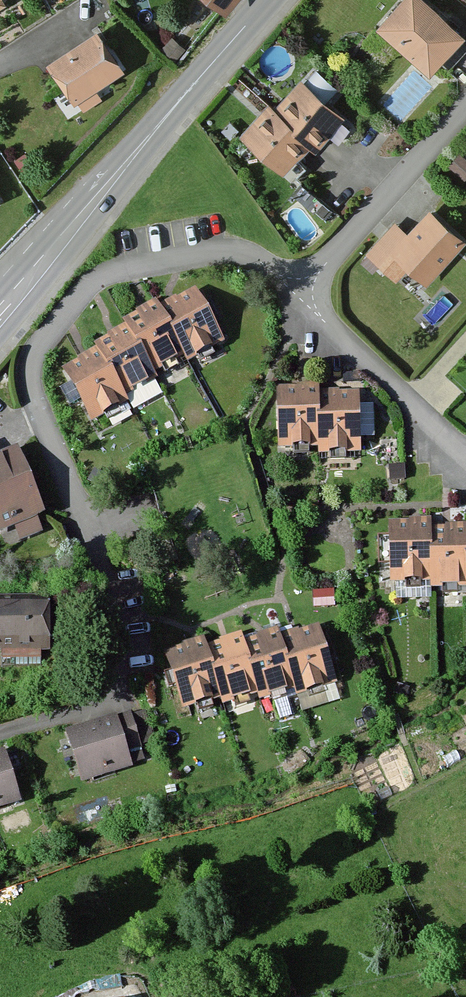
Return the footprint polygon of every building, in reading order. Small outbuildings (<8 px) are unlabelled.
[(226,19),(241,0),(202,0),(226,19)] [(422,0),(404,0),(376,32),(431,79),(465,39),(465,38),(422,0)] [(124,74),(96,31),(45,65),(74,109),(78,107),(83,114),(100,103),(94,94),(124,74)] [(304,87),(300,83),(274,112),(268,106),(239,139),(283,178),(310,147),(316,152),(345,120),(327,104),(337,92),(316,73),(304,87)] [(429,213),(407,238),(393,226),(364,259),(395,286),(406,274),(428,292),(465,249),(465,246),(429,213)] [(226,347),(196,294),(178,304),(176,301),(159,311),(156,306),(135,317),(135,318),(121,325),(123,329),(107,338),(108,341),(92,350),(94,353),(76,363),(77,365),(61,374),(91,428),(130,407),(126,400),(158,383),(155,377),(184,361),(188,368),(226,347)] [(361,459),(358,399),(338,399),(338,396),(318,396),(318,389),(296,390),(296,393),(276,393),(278,453),(318,452),(318,460),(361,459)] [(16,454),(0,461),(0,537),(13,532),(19,544),(40,534),(35,523),(44,519),(16,454)] [(432,530),(432,524),(389,525),(390,590),(431,590),(431,594),(465,593),(465,529),(432,530)] [(51,603),(0,601),(0,662),(42,663),(42,656),(49,656),(51,603)] [(337,689),(319,629),(298,636),(297,633),(279,639),(277,634),(243,644),(241,637),(218,644),(219,646),(206,650),(203,643),(182,649),(182,651),(164,656),(182,716),(220,705),(222,711),(258,701),(259,706),(295,696),(296,701),(337,689)] [(153,744),(145,718),(132,722),(131,719),(117,723),(116,720),(64,737),(81,790),(133,773),(132,770),(143,766),(137,749),(153,744)] [(4,757),(0,758),(0,815),(19,809),(4,757)]
